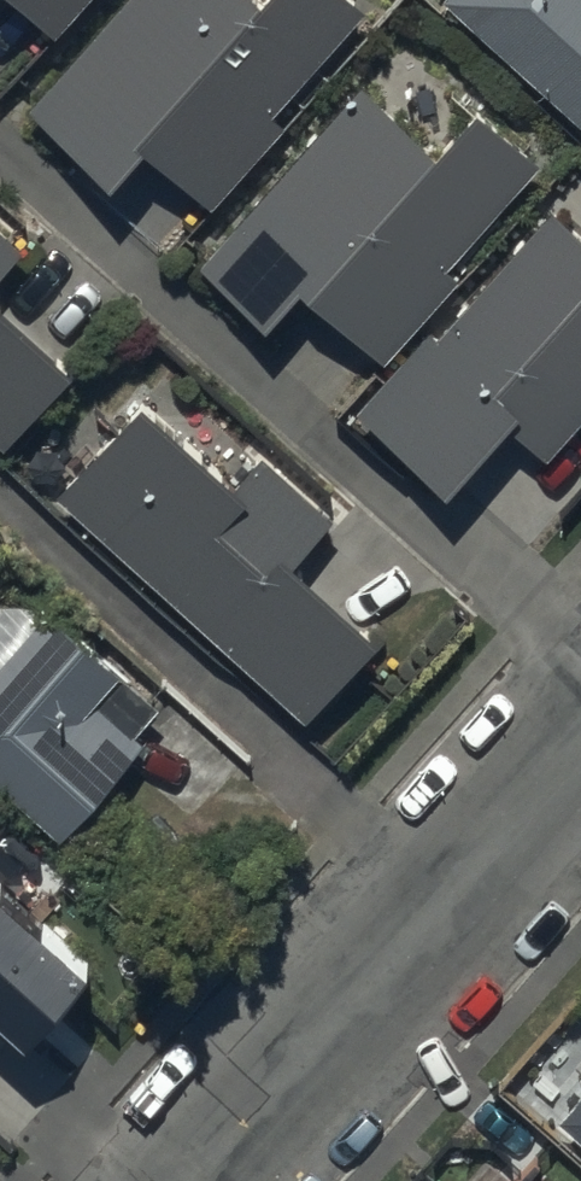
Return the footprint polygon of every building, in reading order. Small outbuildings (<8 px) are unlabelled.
[(60,0),(0,0),(0,15),(26,38),(60,0)] [(258,0),(128,0),(27,116),(111,190),(142,154),(204,209),(280,123),(273,116),(365,12),(351,0),(266,0),(263,4),(258,0)] [(580,151),(580,0),(442,0),(427,17),(580,151)] [(347,99),(188,279),(259,341),(284,313),(357,377),(528,182),(464,125),(426,168),(347,99)] [(344,426),(441,511),(500,445),(539,479),(580,431),(580,264),(528,217),(344,426)] [(13,261),(0,250),(0,276),(13,261)] [(61,388),(0,334),(0,457),(61,388)] [(47,512),(301,736),(365,664),(275,585),(317,537),(246,475),(222,501),(129,419),(47,512)] [(50,846),(157,725),(12,598),(0,611),(0,802),(50,846)] [(31,1031),(93,962),(0,879),(0,1003),(31,1031)] [(551,1131),(580,1158),(580,1098),(551,1131)] [(516,1180),(539,1180),(526,1170),(516,1180)]
